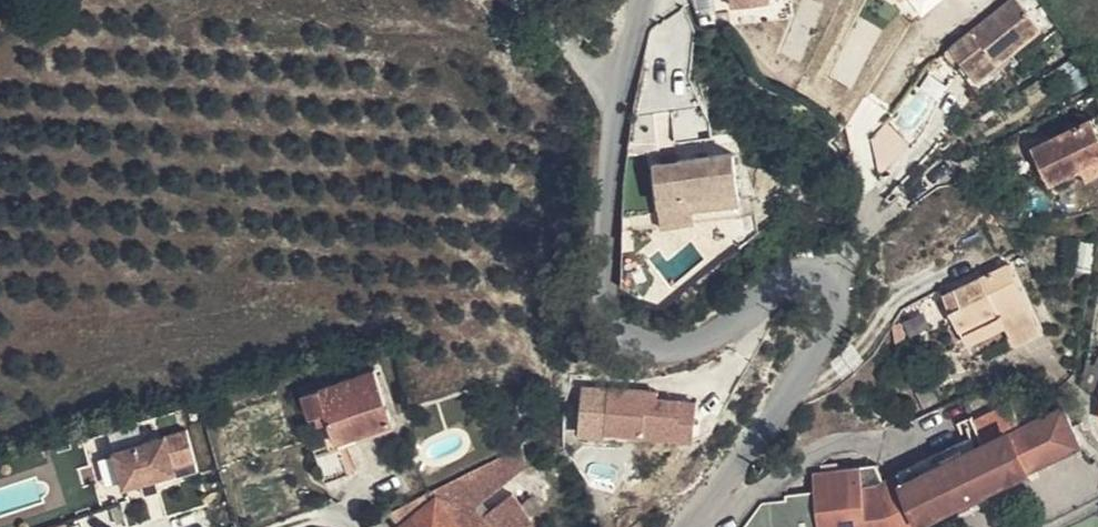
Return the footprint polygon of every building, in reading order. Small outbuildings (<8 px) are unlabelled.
[(949,48),(962,64),(976,81),(1007,55),(1040,29),(1017,0),(1007,0),(949,48)] [(976,81),(962,64),(957,69),(979,96),(1016,65),(1007,55),(976,81)] [(936,70),(929,79),(942,88),(949,80),(936,70)] [(1084,77),(1071,85),(1076,98),(1091,90),(1084,77)] [(1038,160),(1051,185),(1083,170),(1088,179),(1097,174),(1097,127),(1094,120),(1033,149),(1038,160)] [(731,157),(654,167),(662,228),(693,224),(692,212),(738,207),(731,157)] [(1004,321),(1030,308),(1009,266),(943,298),(968,346),(1006,326),(1004,321)] [(1043,332),(1030,308),(1004,321),(1006,326),(1016,345),(1043,332)] [(1080,385),(1094,394),(1097,385),(1097,351),(1092,349),(1087,357),(1084,365),(1080,385)] [(332,432),(388,413),(372,370),(303,394),(310,416),(315,414),(318,423),(328,418),(332,432)] [(657,393),(580,387),(576,438),(603,441),(603,437),(690,445),(693,404),(656,401),(657,393)] [(1088,442),(1080,425),(1073,429),(1063,410),(1048,418),(1042,405),(1024,414),(1030,426),(1021,430),(1008,405),(973,422),(979,434),(882,479),(875,463),(862,464),(863,477),(863,488),(862,497),(858,526),(924,526),(922,522),(1088,442)] [(391,421),(388,413),(332,432),(334,441),(337,440),(391,421)] [(323,435),(332,432),(328,418),(318,423),(323,435)] [(394,429),(391,421),(337,440),(340,447),(394,429)] [(186,432),(111,455),(121,492),(196,470),(186,432)] [(334,441),(332,432),(323,435),(326,444),(334,441)] [(337,440),(334,441),(326,444),(314,448),(325,481),(349,474),(340,447),(337,440)] [(520,446),(466,471),(421,492),(422,495),(390,513),(401,526),(471,526),(483,517),(473,506),(479,502),(524,466),(520,446)] [(862,497),(863,488),(863,477),(862,464),(813,468),(814,487),(785,489),(785,494),(761,496),(740,521),(741,526),(858,526),(862,497)] [(488,526),(525,526),(531,520),(511,494),(489,512),(496,520),(488,526)] [(479,502),(473,506),(483,517),(471,526),(488,526),(496,520),(489,512),(479,502)]
